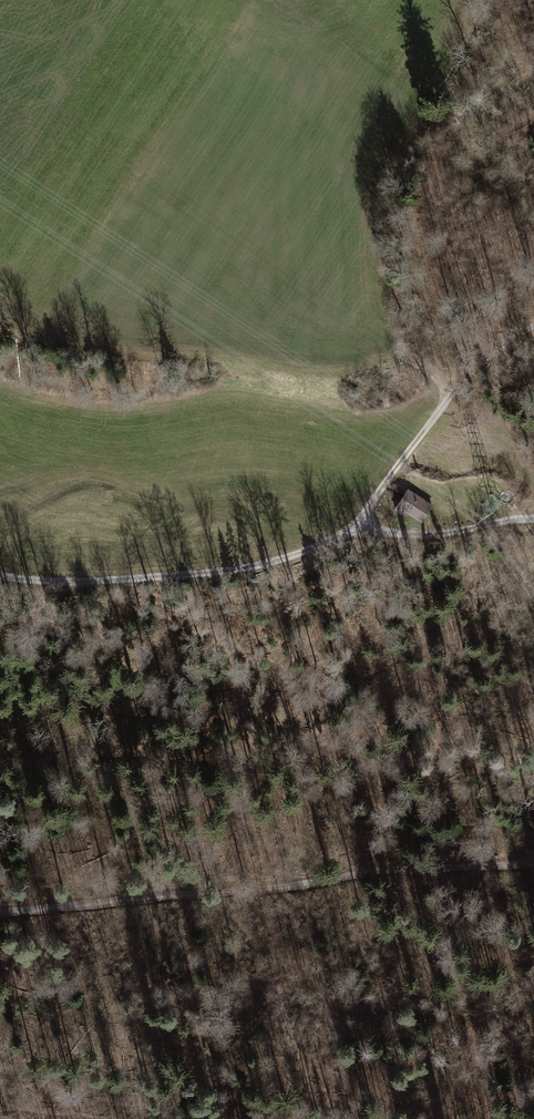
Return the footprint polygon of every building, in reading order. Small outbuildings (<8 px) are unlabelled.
[(433,505),(408,491),(400,505),(426,519),(433,505)]
